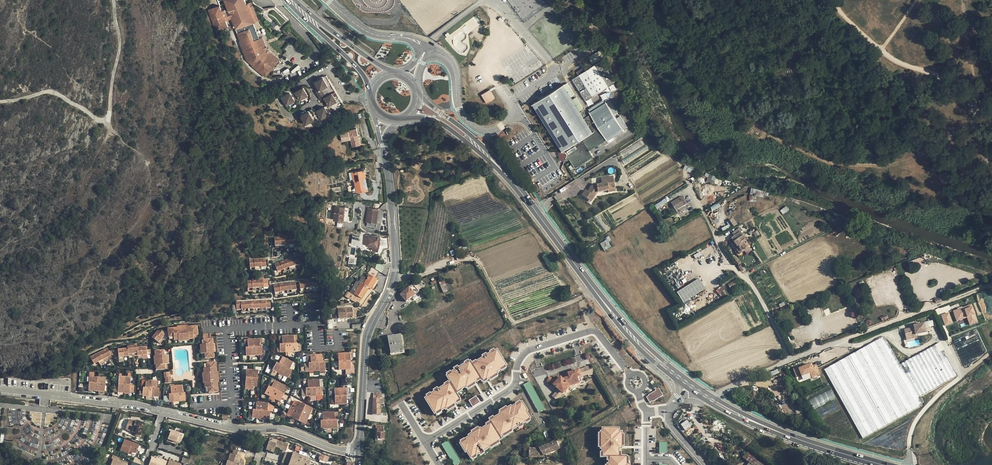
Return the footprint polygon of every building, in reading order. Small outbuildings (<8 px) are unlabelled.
[(258,36),(253,38),(249,29),(243,31),(241,27),(253,22),(246,4),(245,0),(224,0),(228,11),(231,18),(245,54),(253,51),(253,53),(254,54),(256,56),(251,62),(262,71),(274,57),(262,48),(258,36)] [(251,2),(246,4),(253,22),(241,27),(243,31),(249,29),(260,25),(251,2)] [(219,7),(208,12),(216,30),(227,25),(225,20),(222,14),(219,7)] [(228,11),(222,14),(225,20),(231,18),(228,11)] [(475,17),(461,26),(466,33),(480,25),(475,17)] [(283,49),(286,51),(283,55),(289,60),(297,51),(288,43),(283,49)] [(591,62),(599,59),(597,53),(588,57),(591,62)] [(573,79),(586,101),(614,83),(606,71),(606,66),(602,60),(587,70),(580,74),(573,79)] [(606,71),(614,83),(616,82),(606,66),(606,71)] [(325,96),(329,104),(335,102),(334,100),(337,98),(333,91),(326,95),(322,87),(326,85),(325,82),(327,81),(324,76),(316,80),(320,88),(317,90),(321,98),(325,96)] [(624,131),(606,102),(583,116),(580,111),(573,99),(564,85),(534,103),(564,150),(562,151),(563,152),(566,152),(568,154),(566,157),(568,160),(570,159),(573,164),(588,155),(590,159),(594,156),(589,149),(624,131)] [(296,91),(300,99),(305,96),(304,94),(307,92),(304,86),(296,91)] [(486,104),(495,98),(490,90),(481,95),(486,104)] [(282,96),(287,104),(292,101),(291,99),(294,98),(290,91),(282,96)] [(573,99),(580,111),(583,109),(577,97),(573,99)] [(318,110),(322,118),(327,115),(326,114),(329,112),(326,105),(318,110)] [(302,115),(306,123),(311,120),(310,119),(314,117),(310,111),(302,115)] [(350,138),(352,146),(361,144),(357,128),(340,132),(343,141),(350,138)] [(642,139),(618,154),(624,164),(649,148),(642,139)] [(565,161),(566,157),(568,154),(566,152),(563,152),(559,152),(560,158),(565,161)] [(573,164),(576,168),(590,159),(588,155),(573,164)] [(355,178),(357,192),(368,190),(365,176),(367,176),(365,169),(352,172),(353,179),(355,178)] [(709,174),(706,181),(713,184),(716,177),(709,174)] [(582,195),(589,201),(593,195),(595,197),(598,192),(608,190),(608,188),(615,187),(613,177),(601,178),(602,184),(596,185),(594,183),(587,192),(586,191),(582,195)] [(671,203),(678,213),(692,204),(691,201),(687,203),(682,196),(671,203)] [(665,199),(654,205),(656,208),(667,202),(665,199)] [(347,221),(348,207),(334,205),(332,219),(335,220),(342,220),(347,221)] [(780,210),(782,214),(789,211),(786,206),(780,210)] [(377,223),(379,208),(368,207),(366,221),(377,223)] [(737,249),(740,254),(744,251),(750,247),(744,240),(746,239),(744,237),(746,236),(740,228),(737,230),(739,233),(734,236),(731,239),(737,247),(739,246),(740,248),(737,249)] [(373,246),(373,249),(379,250),(380,236),(365,234),(364,243),(367,244),(367,245),(373,246)] [(359,244),(360,236),(353,235),(352,243),(359,244)] [(382,238),(381,249),(390,247),(389,236),(382,238)] [(275,238),(275,245),(295,244),(294,237),(275,238)] [(608,241),(610,240),(609,238),(600,243),(604,250),(611,247),(608,241)] [(711,245),(702,251),(705,258),(715,252),(711,245)] [(462,255),(462,257),(467,254),(464,246),(455,250),(458,256),(462,255)] [(276,264),(278,271),(283,269),(295,265),(295,266),(301,264),(298,256),(276,264)] [(250,260),(250,268),(255,267),(261,267),(266,266),(266,259),(250,260)] [(351,297),(359,303),(368,289),(370,290),(371,288),(376,280),(369,275),(367,278),(362,286),(356,282),(354,286),(357,288),(354,292),(351,297)] [(357,279),(356,282),(362,286),(367,278),(365,277),(361,282),(357,279)] [(299,281),(300,289),(306,288),(313,287),(318,286),(317,278),(299,281)] [(248,280),(248,288),(253,288),(264,287),(269,287),(268,279),(248,280)] [(677,293),(683,303),(705,289),(699,279),(677,293)] [(274,284),(275,292),(280,292),(292,290),(296,289),(295,281),(274,284)] [(401,295),(406,301),(421,289),(416,282),(401,295)] [(368,289),(359,303),(361,304),(370,290),(368,289)] [(236,302),(237,309),(241,309),(266,308),(271,308),(270,300),(236,302)] [(971,307),(953,313),(956,323),(957,322),(957,321),(967,317),(970,324),(976,322),(971,307)] [(332,308),(332,318),(353,318),(353,313),(353,308),(332,308)] [(948,314),(941,316),(944,327),(951,324),(948,314)] [(803,323),(798,316),(791,320),(796,327),(803,323)] [(957,321),(957,322),(966,319),(969,327),(976,324),(976,322),(970,324),(967,317),(957,321)] [(905,329),(906,338),(916,336),(916,335),(926,333),(925,328),(924,323),(913,325),(914,327),(905,329)] [(168,327),(169,337),(178,336),(178,337),(188,336),(188,335),(199,335),(198,325),(187,326),(187,324),(177,325),(177,326),(168,327)] [(152,337),(159,342),(165,334),(158,329),(152,337)] [(201,344),(202,353),(206,353),(206,357),(215,357),(215,353),(216,353),(216,343),(214,343),(214,338),(210,338),(209,333),(204,333),(205,338),(205,343),(201,344)] [(388,338),(392,354),(403,351),(400,335),(388,338)] [(280,344),(281,352),(298,352),(297,343),(295,343),(294,336),(283,336),(283,344),(280,344)] [(825,366),(860,437),(923,406),(918,396),(956,377),(943,350),(944,349),(941,343),(898,363),(885,337),(825,366)] [(246,348),(247,356),(263,355),(262,347),(260,347),(260,339),(248,340),(249,347),(246,348)] [(119,348),(119,356),(148,355),(147,347),(138,347),(138,345),(128,345),(128,348),(119,348)] [(91,354),(94,362),(112,354),(108,346),(91,354)] [(155,350),(156,369),(166,368),(166,363),(168,363),(169,363),(169,355),(168,355),(165,355),(165,350),(155,350)] [(431,395),(425,399),(434,413),(435,413),(440,410),(440,411),(444,408),(445,409),(446,409),(456,403),(455,402),(459,399),(454,392),(455,391),(461,388),(461,389),(465,386),(466,387),(474,382),(476,381),(476,380),(480,377),(482,381),(486,378),(487,379),(497,373),(497,372),(500,369),(500,368),(506,365),(496,350),(490,354),(490,353),(486,355),(481,358),(476,361),(477,362),(472,365),(470,362),(469,362),(466,364),(465,364),(450,373),(450,374),(447,376),(446,376),(450,383),(445,386),(444,386),(431,395)] [(338,354),(339,370),(351,369),(350,353),(338,354)] [(309,363),(309,371),(326,370),(325,362),(323,362),(323,354),(311,355),(311,363),(309,363)] [(277,363),(273,370),(289,378),(293,371),(290,369),(294,363),(283,357),(279,364),(277,363)] [(208,382),(209,392),(218,391),(217,381),(219,381),(218,371),(217,371),(216,362),(207,362),(208,372),(206,372),(206,382),(208,382)] [(798,367),(793,369),(796,377),(801,375),(802,376),(810,373),(812,377),(820,374),(816,365),(812,366),(811,364),(799,369),(798,367)] [(247,370),(246,386),(258,387),(259,371),(247,370)] [(554,385),(563,393),(567,389),(566,388),(568,386),(578,382),(577,377),(580,376),(578,370),(568,374),(569,377),(564,379),(563,380),(561,378),(557,382),(554,385)] [(90,375),(89,389),(105,390),(106,376),(90,375)] [(119,375),(118,391),(130,392),(131,376),(119,375)] [(143,386),(142,395),(159,396),(159,388),(157,387),(158,380),(146,379),(145,386),(143,386)] [(306,388),(307,396),(323,395),(322,387),(320,387),(320,380),(308,380),(309,388),(306,388)] [(269,386),(265,394),(281,401),(284,394),(282,393),(286,386),(275,381),(272,388),(269,386)] [(530,381),(524,384),(539,412),(545,409),(530,381)] [(169,393),(169,402),(186,401),(186,392),(183,392),(183,384),(171,385),(171,393),(169,393)] [(335,389),(336,404),(347,404),(346,388),(335,389)] [(659,388),(645,395),(649,403),(663,396),(659,388)] [(551,396),(557,400),(562,393),(557,389),(551,396)] [(812,406),(835,399),(832,391),(809,398),(812,406)] [(373,398),(372,409),(374,409),(373,414),(381,415),(382,409),(381,409),(382,404),(380,404),(380,399),(384,399),(386,399),(384,393),(381,393),(374,393),(374,398),(373,398)] [(254,410),(253,418),(270,419),(271,411),(268,411),(268,403),(257,402),(256,410),(254,410)] [(298,402),(291,417),(306,424),(313,408),(298,402)] [(461,444),(466,452),(467,451),(471,458),(476,455),(476,456),(490,448),(490,446),(501,439),(500,437),(511,430),(512,430),(514,429),(518,426),(525,421),(530,418),(525,411),(527,411),(522,402),(521,403),(517,405),(517,404),(508,409),(508,408),(505,410),(501,412),(500,413),(501,414),(490,421),(492,423),(480,430),(480,429),(469,436),(470,437),(466,440),(465,441),(461,443),(461,444)] [(321,421),(322,429),(338,428),(337,420),(335,420),(335,412),(323,413),(323,420),(321,421)] [(680,424),(685,430),(692,425),(688,419),(680,424)] [(130,421),(126,432),(138,436),(137,437),(141,439),(144,431),(140,430),(142,425),(130,421)] [(377,429),(377,439),(383,439),(384,439),(385,433),(383,433),(384,426),(377,425),(376,429),(377,429)] [(624,462),(621,462),(621,454),(616,455),(615,447),(618,447),(618,431),(615,431),(615,427),(599,428),(599,432),(597,432),(598,447),(598,448),(600,448),(600,451),(600,455),(600,456),(604,455),(605,463),(603,464),(624,464),(624,462)] [(469,436),(478,430),(477,428),(468,433),(469,436)] [(171,431),(168,439),(177,443),(178,442),(181,443),(183,435),(171,431)] [(656,439),(657,449),(665,449),(664,438),(656,439)] [(202,439),(200,445),(207,448),(209,441),(202,439)] [(269,441),(266,450),(273,453),(275,446),(280,448),(280,449),(286,451),(288,443),(277,439),(271,440),(269,442),(269,441)] [(442,444),(455,464),(456,464),(462,461),(448,440),(442,444)] [(529,449),(529,457),(540,457),(540,456),(543,456),(559,449),(556,441),(539,449),(529,449)] [(125,442),(121,453),(128,456),(129,453),(137,456),(139,447),(125,442)] [(14,446),(13,446),(11,449),(29,461),(31,458),(25,453),(14,446)] [(743,457),(753,464),(768,464),(749,450),(743,457)] [(226,464),(240,464),(239,464),(242,454),(234,451),(232,455),(230,454),(228,461),(227,461),(226,464)] [(286,464),(288,464),(292,454),(288,452),(287,454),(285,454),(282,463),(286,464)] [(293,453),(292,454),(288,464),(309,464),(310,462),(310,461),(307,460),(308,459),(293,453)] [(318,460),(326,463),(329,457),(321,454),(318,460)] [(148,464),(167,464),(168,462),(155,457),(155,459),(150,457),(148,464)]
